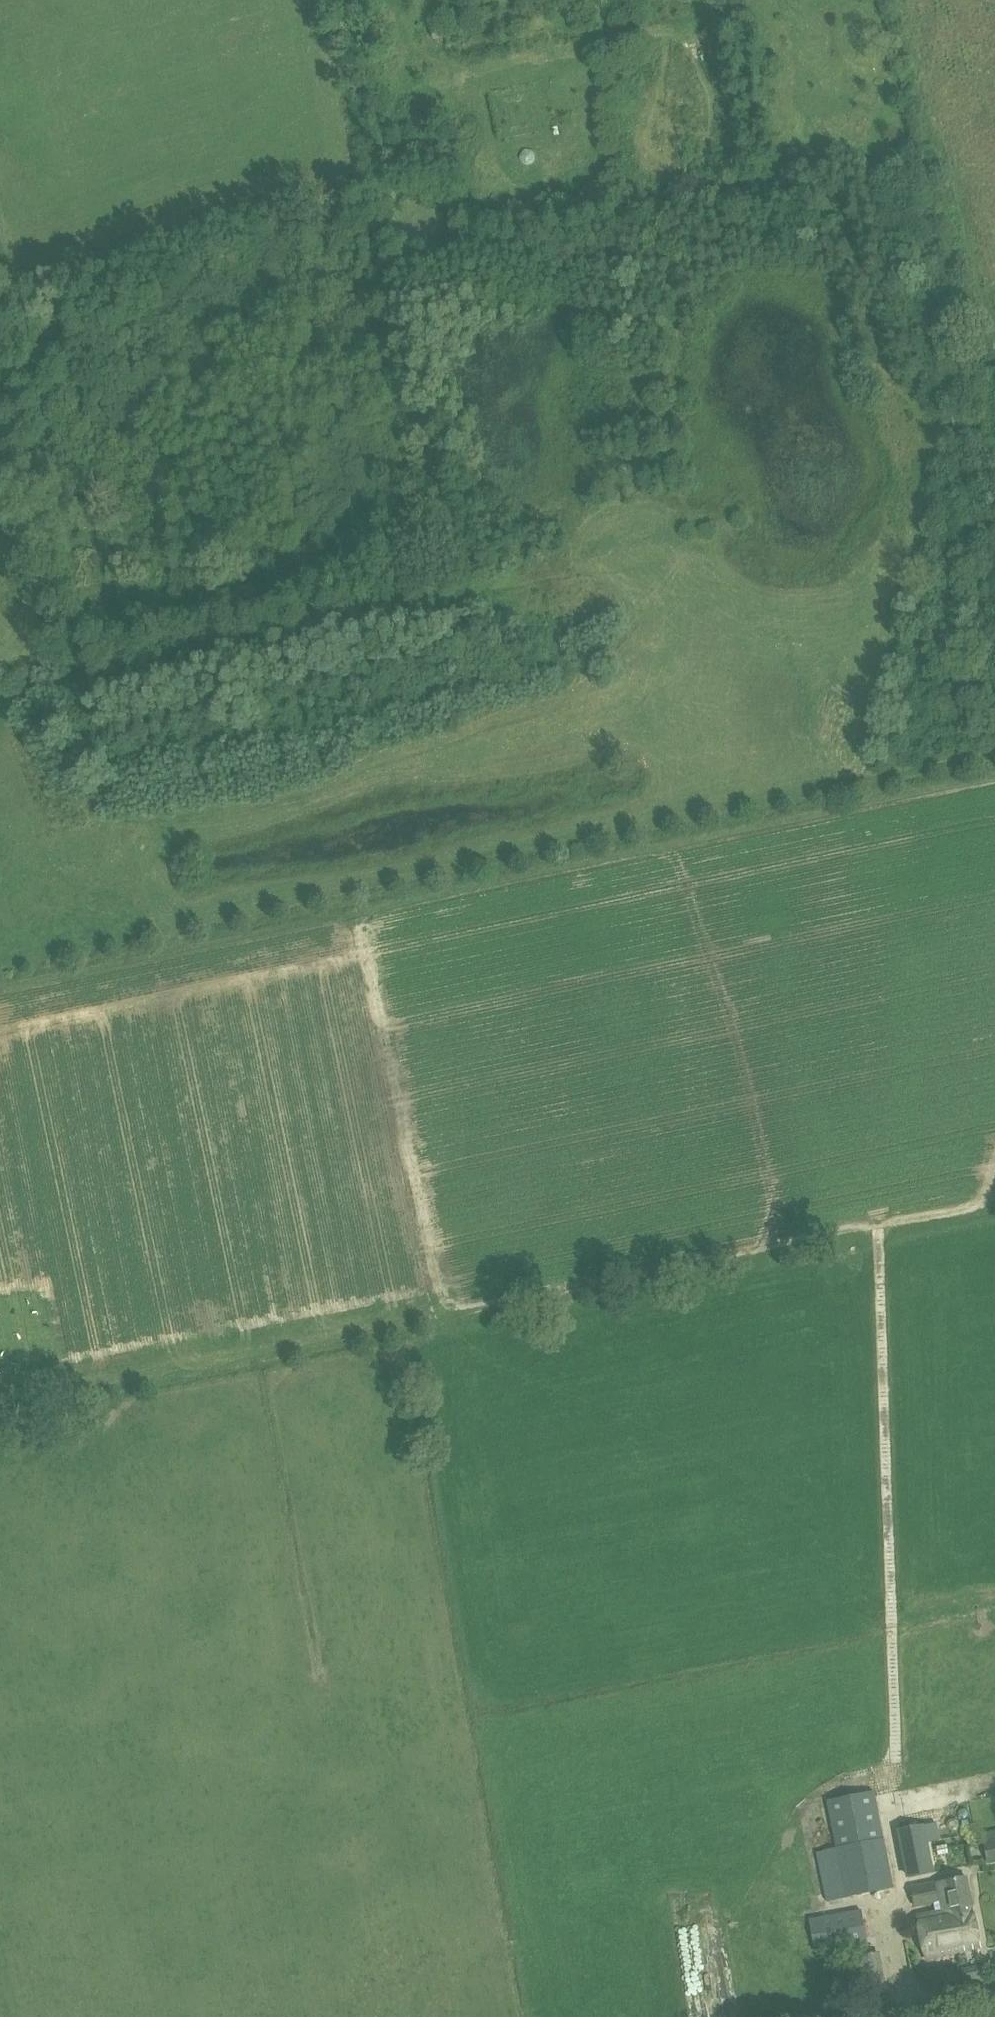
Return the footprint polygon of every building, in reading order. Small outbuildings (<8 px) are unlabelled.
[(818,1852),(827,1901),(895,1887),(877,1790),(827,1800),(837,1848),(818,1852)] [(898,1829),(907,1878),(936,1871),(927,1824),(898,1829)] [(985,1841),(989,1863),(994,1861),(994,1839),(985,1841)] [(927,1958),(981,1947),(968,1877),(939,1883),(939,1881),(913,1887),(917,1906),(937,1902),(938,1911),(918,1915),(927,1958)] [(862,1909),(811,1918),(817,1953),(829,1950),(829,1955),(869,1948),(862,1909)] [(861,1997),(885,1992),(878,1953),(854,1957),(861,1997)] [(734,1984),(737,2005),(746,2004),(743,1983),(734,1984)]
